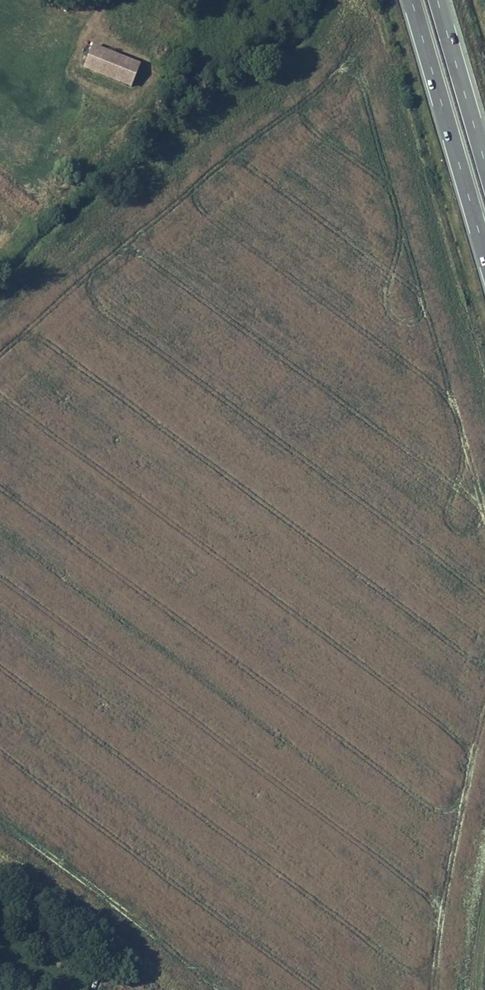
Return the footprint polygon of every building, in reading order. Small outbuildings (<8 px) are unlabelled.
[(104,51),(90,46),(83,66),(97,71),(104,51)] [(136,62),(104,51),(97,71),(128,82),(136,62)]
